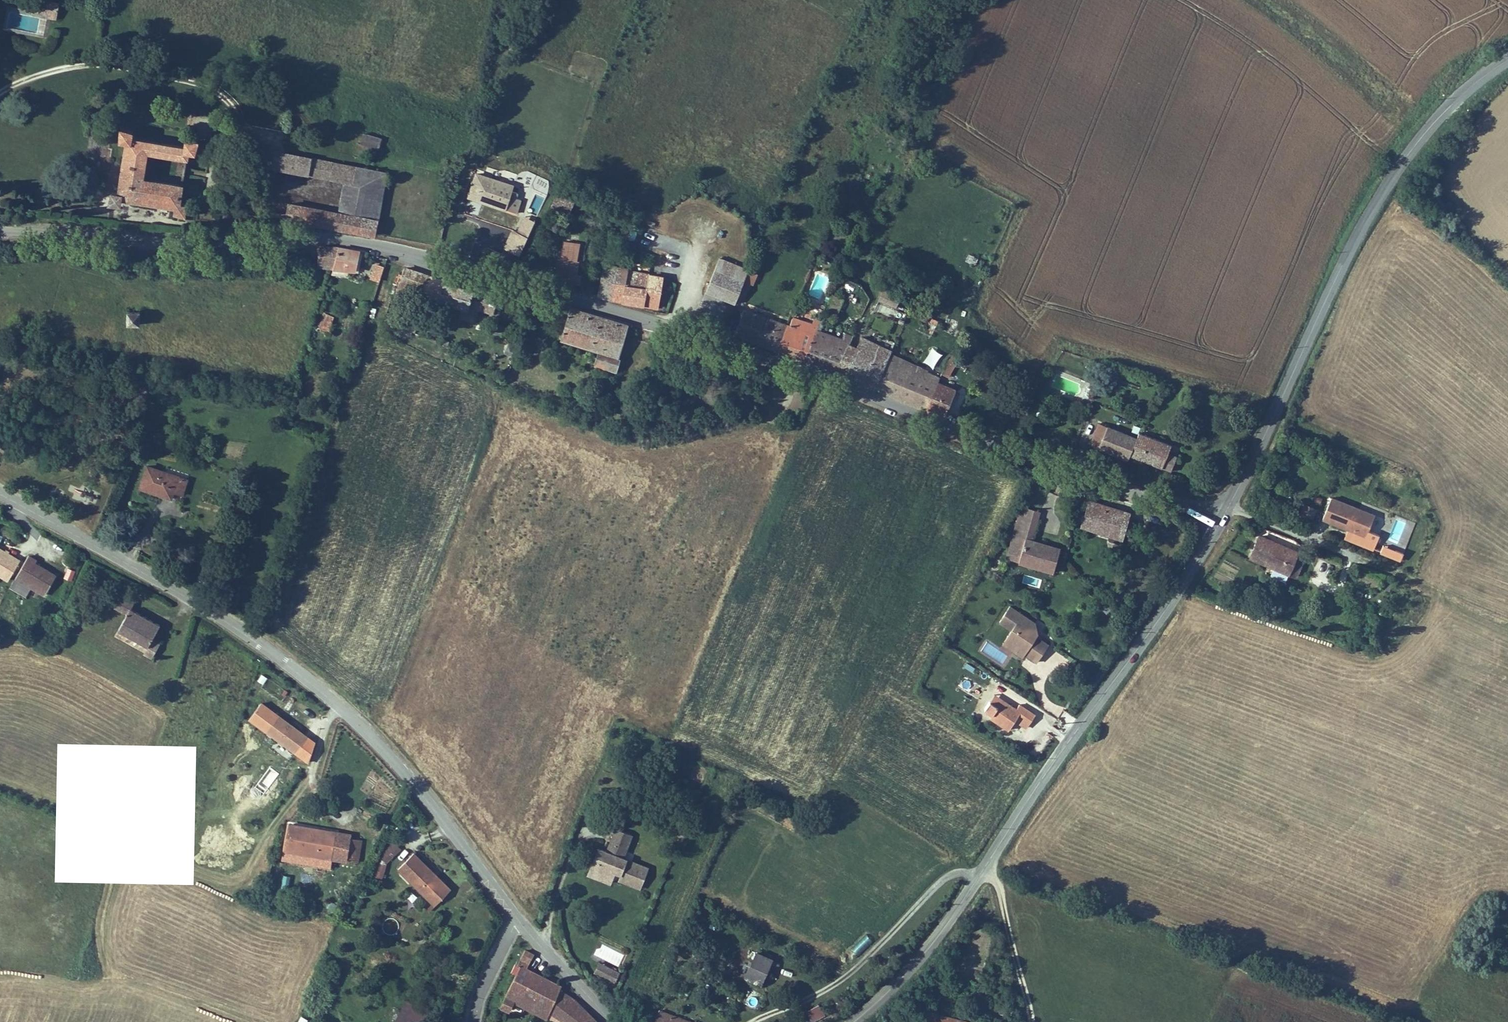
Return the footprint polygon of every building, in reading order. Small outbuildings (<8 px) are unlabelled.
[(59,5),(31,1),(30,9),(46,11),(45,17),(57,19),(59,5)] [(182,209),(185,189),(145,183),(148,162),(188,168),(190,158),(197,159),(199,146),(185,144),(183,151),(133,144),(134,136),(119,134),(117,147),(126,149),(118,197),(111,196),(109,209),(123,211),(124,205),(175,213),(174,221),(188,223),(190,210),(182,209)] [(361,146),(379,151),(382,140),(364,135),(361,146)] [(261,168),(304,177),(308,160),(265,151),(261,168)] [(308,160),(304,177),(331,183),(335,166),(308,160)] [(335,166),(331,183),(357,188),(351,218),(285,205),(282,219),(372,238),(385,176),(335,166)] [(468,199),(506,212),(514,188),(476,175),(468,199)] [(562,200),(566,188),(559,186),(551,209),(560,213),(561,209),(566,210),(568,202),(562,200)] [(526,192),(514,188),(506,212),(518,216),(526,192)] [(542,213),(542,199),(528,199),(528,213),(542,213)] [(504,250),(518,256),(534,222),(524,218),(517,234),(512,232),(504,250)] [(579,246),(564,244),(557,283),(575,286),(579,261),(577,261),(579,246)] [(316,269),(333,270),(340,248),(319,248),(316,269)] [(361,252),(340,248),(333,270),(357,273),(361,252)] [(721,255),(706,291),(736,303),(750,266),(721,255)] [(379,283),(383,267),(374,265),(369,280),(379,283)] [(595,300),(621,304),(627,269),(601,265),(595,300)] [(414,271),(404,268),(398,287),(408,290),(414,271)] [(627,269),(621,304),(658,311),(664,276),(627,269)] [(414,271),(408,290),(456,304),(452,316),(474,323),(477,311),(495,317),(501,298),(458,284),(414,271)] [(842,300),(830,295),(824,310),(836,314),(842,300)] [(735,336),(749,341),(750,337),(760,340),(758,345),(775,351),(785,323),(769,317),(767,321),(758,317),(759,314),(745,309),(735,336)] [(561,342),(597,353),(618,359),(627,327),(570,311),(561,342)] [(141,315),(127,315),(127,328),(141,328),(141,315)] [(329,333),(333,318),(322,315),(318,330),(329,333)] [(787,315),(785,323),(794,326),(796,318),(787,315)] [(785,323),(775,351),(789,356),(803,361),(818,321),(812,319),(810,323),(796,318),(794,326),(785,323)] [(414,333),(416,326),(399,321),(397,329),(414,333)] [(823,323),(818,321),(803,361),(820,367),(836,374),(849,342),(852,335),(844,332),(841,338),(820,330),(823,323)] [(855,345),(842,376),(847,378),(874,390),(890,352),(892,349),(860,335),(855,345)] [(855,345),(849,342),(836,374),(842,376),(855,345)] [(903,358),(890,352),(874,390),(888,396),(903,358)] [(618,359),(597,353),(594,366),(614,372),(618,359)] [(926,371),(927,369),(903,358),(888,396),(906,403),(924,409),(935,380),(937,375),(926,371)] [(998,382),(987,378),(986,382),(996,387),(998,382)] [(935,380),(924,409),(942,417),(954,388),(935,380)] [(1107,429),(1098,426),(1089,449),(1098,452),(1107,429)] [(1107,429),(1098,452),(1127,463),(1128,459),(1135,440),(1107,429)] [(1135,440),(1128,459),(1172,475),(1177,463),(1167,459),(1171,448),(1137,435),(1135,440)] [(172,496),(174,490),(180,474),(148,463),(141,485),(172,496)] [(189,477),(180,474),(174,490),(184,493),(189,477)] [(1099,500),(1089,497),(1079,531),(1121,543),(1129,514),(1097,505),(1099,500)] [(1330,500),(1322,522),(1366,538),(1374,517),(1330,500)] [(1316,513),(1302,507),(1298,516),(1312,522),(1316,513)] [(1021,508),(1018,518),(1036,523),(1038,513),(1021,508)] [(1018,518),(1016,526),(1028,529),(1025,541),(1030,543),(1036,523),(1018,518)] [(1028,529),(1016,526),(1008,555),(1019,558),(1018,564),(1052,574),(1059,551),(1030,543),(1025,541),(1028,529)] [(1286,562),(1291,551),(1258,537),(1247,562),(1255,565),(1254,569),(1273,577),(1275,573),(1288,578),(1293,565),(1286,562)] [(1400,560),(1403,550),(1383,543),(1379,552),(1400,560)] [(0,548),(0,574),(10,580),(21,560),(0,548)] [(1291,551),(1286,562),(1293,565),(1298,554),(1291,551)] [(1006,561),(1018,564),(1019,558),(1008,555),(1006,561)] [(37,561),(28,556),(15,580),(45,596),(56,576),(35,564),(37,561)] [(63,578),(72,581),(75,570),(67,567),(63,578)] [(135,599),(122,592),(114,605),(127,613),(119,628),(149,645),(154,636),(162,623),(131,606),(135,599)] [(1010,608),(999,624),(1011,632),(1007,639),(1019,647),(1015,653),(1022,659),(1024,656),(1036,664),(1048,646),(1035,638),(1033,641),(1027,637),(1035,625),(1010,608)] [(1035,638),(1035,625),(1027,637),(1033,641),(1035,638)] [(152,656),(161,640),(154,636),(149,645),(145,652),(152,656)] [(1002,645),(1015,653),(1019,647),(1007,639),(1002,645)] [(1002,702),(994,697),(989,705),(997,710),(1002,702)] [(997,710),(989,705),(984,714),(995,720),(993,723),(1009,732),(1019,715),(1023,717),(1030,721),(1033,715),(1017,706),(1015,710),(1002,702),(997,710)] [(309,735),(280,712),(266,730),(282,743),(280,746),(292,756),(309,735)] [(1030,721),(1023,717),(1019,724),(1026,729),(1030,721)] [(334,856),(339,830),(289,822),(285,847),(334,856)] [(615,827),(607,848),(598,844),(587,872),(612,883),(614,879),(640,890),(649,866),(624,856),(633,835),(615,827)] [(352,833),(339,830),(334,856),(347,858),(351,836),(352,833)] [(363,838),(351,836),(347,858),(359,860),(363,838)] [(384,878),(396,844),(384,840),(372,874),(384,878)] [(435,870),(415,852),(399,868),(435,903),(451,886),(441,876),(438,879),(432,874),(435,870)] [(441,876),(435,870),(432,874),(438,879),(441,876)] [(560,989),(563,983),(528,966),(535,952),(525,947),(517,963),(520,965),(500,1006),(510,1011),(514,1002),(546,1017),(550,1010),(560,989)] [(773,956),(758,949),(747,974),(761,981),(773,956)] [(95,960),(81,955),(76,970),(90,974),(95,960)] [(615,981),(621,970),(601,960),(595,971),(615,981)] [(560,989),(550,1010),(566,1021),(600,1021),(597,1019),(585,1006),(573,997),(567,992),(560,989)] [(405,998),(394,1021),(395,1021),(423,1021),(429,1009),(405,998)] [(826,1013),(820,1002),(806,1009),(812,1020),(826,1013)] [(979,1020),(927,1005),(923,1021),(979,1021),(979,1020)] [(661,1010),(656,1021),(650,1018),(649,1021),(692,1021),(661,1010)]
